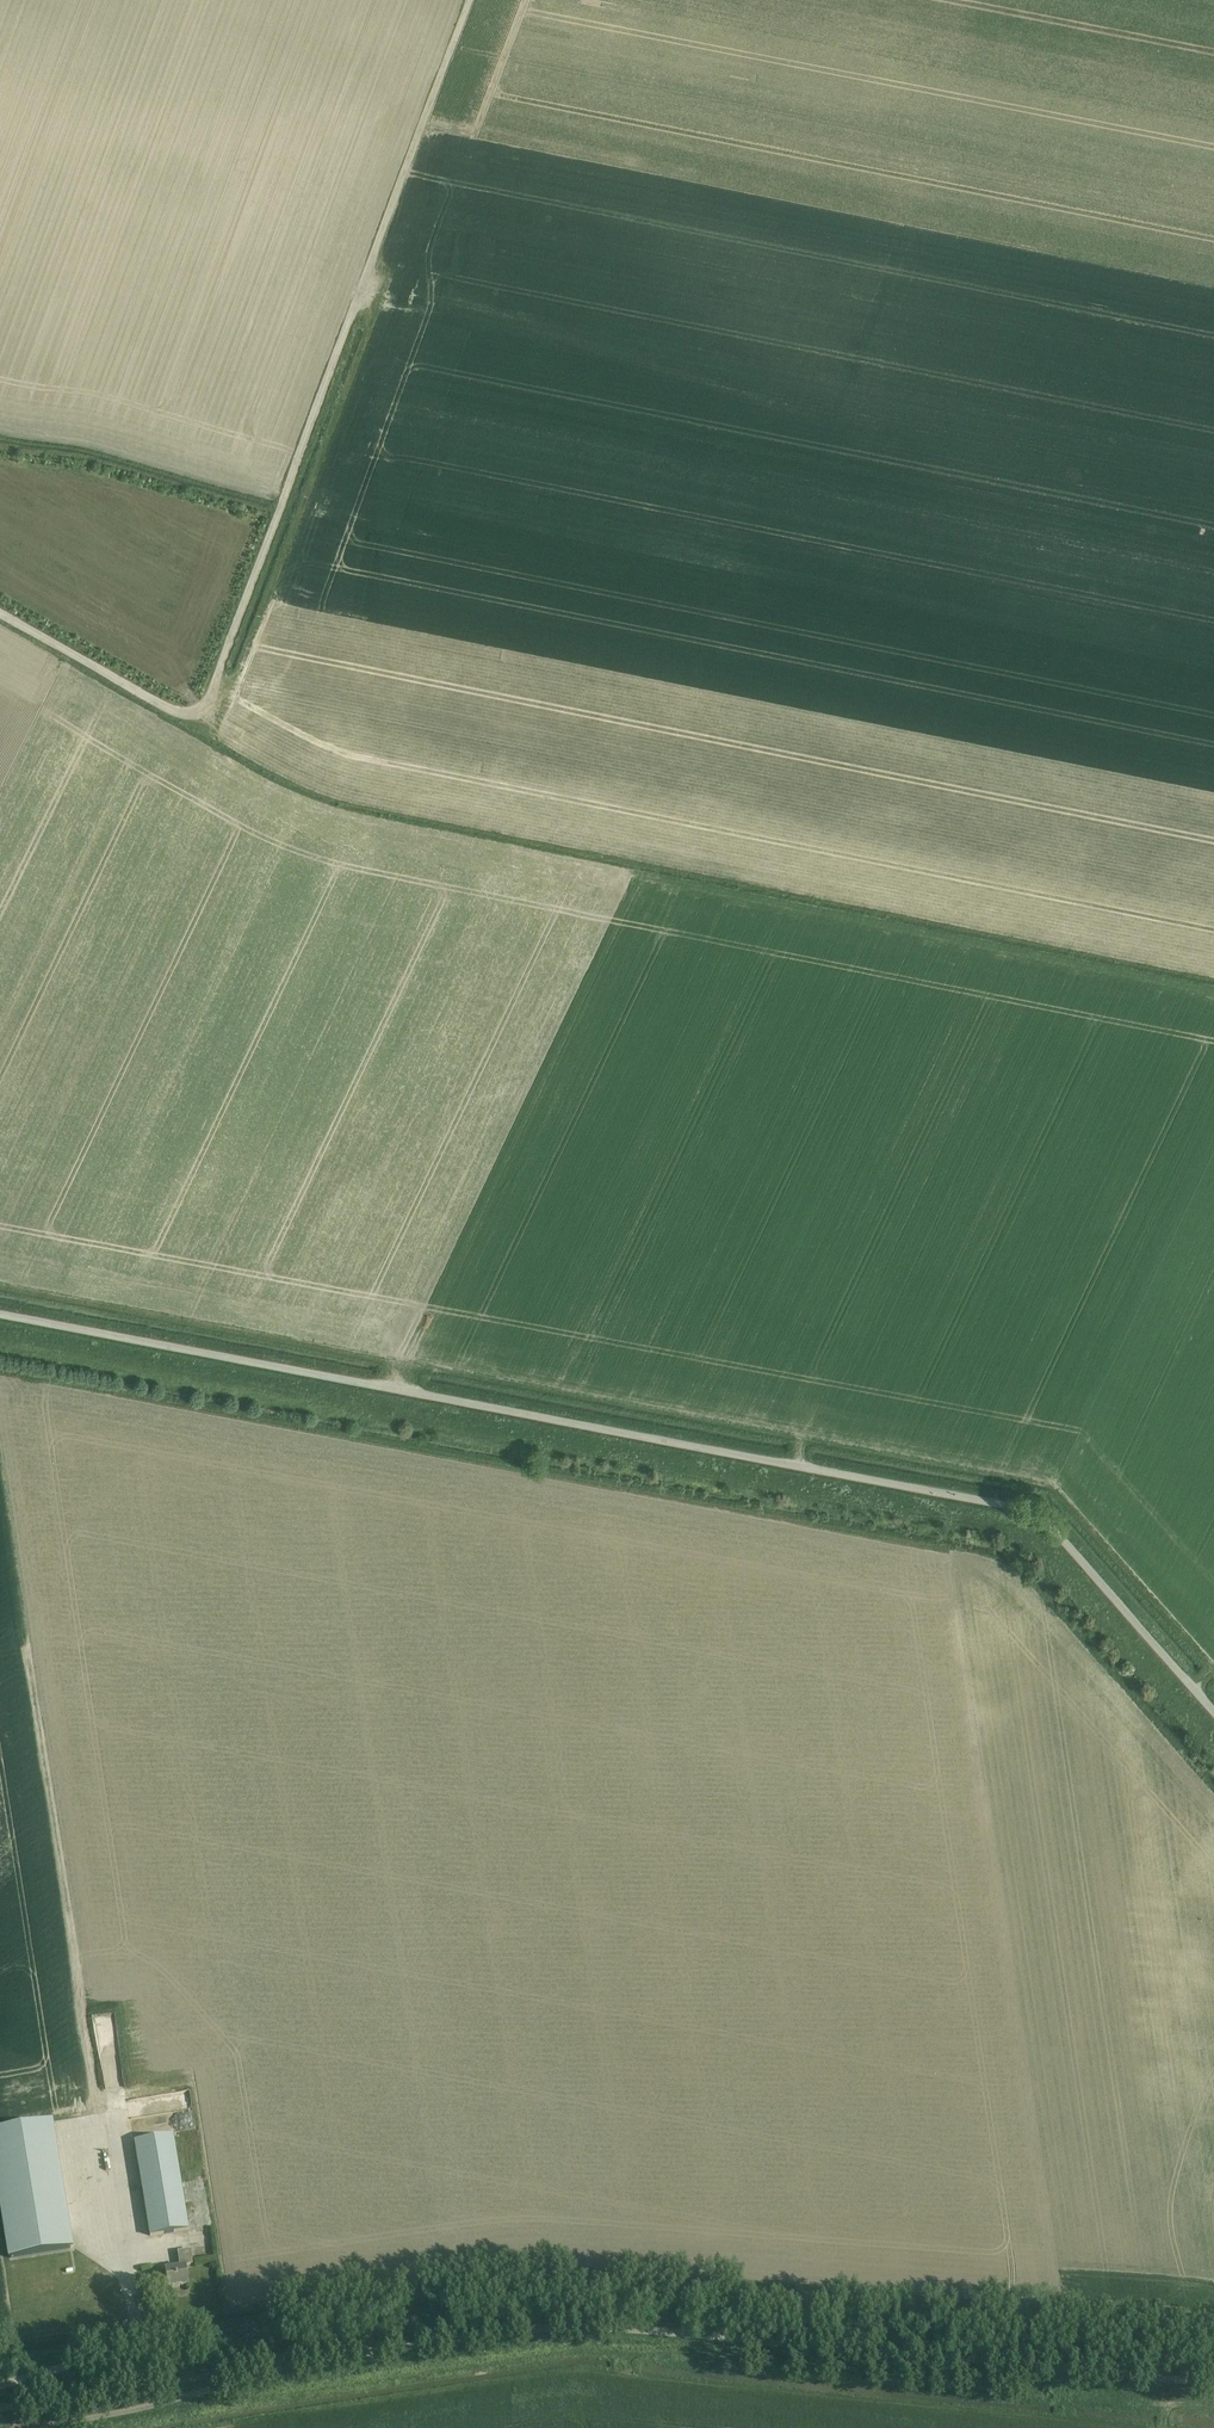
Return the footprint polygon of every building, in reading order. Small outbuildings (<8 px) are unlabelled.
[(52,2122),(50,2122),(0,2130),(0,2211),(8,2259),(10,2259),(70,2249),(73,2249),(52,2122)] [(172,2135),(134,2142),(150,2236),(188,2230),(172,2135)] [(193,2265),(191,2253),(190,2250),(177,2252),(179,2265),(173,2266),(174,2268),(165,2270),(167,2288),(187,2285),(185,2266),(193,2265)]
